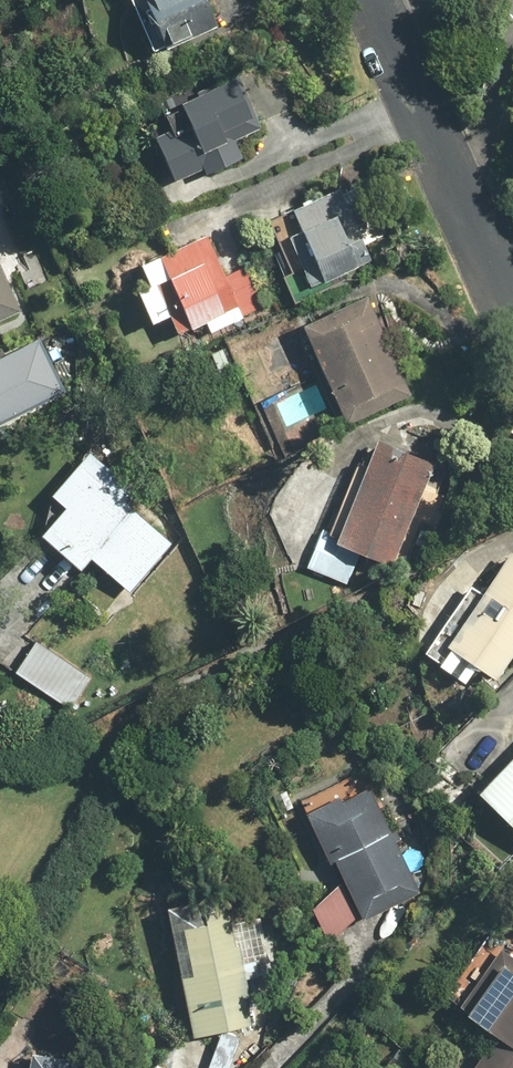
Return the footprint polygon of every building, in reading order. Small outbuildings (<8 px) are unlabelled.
[(157,55),(230,24),(220,0),(134,0),(157,55)] [(189,122),(156,135),(175,181),(266,143),(239,77),(181,102),(189,122)] [(289,238),(310,285),(371,258),(341,189),(270,220),(280,242),(289,238)] [(243,316),(207,233),(142,261),(152,285),(138,291),(152,325),(184,311),(195,337),(243,316)] [(22,307),(0,258),(0,317),(22,307)] [(368,297),(304,324),(347,426),(412,398),(368,297)] [(67,390),(41,334),(0,353),(0,423),(67,390)] [(447,462),(379,434),(338,532),(325,526),(309,565),(347,581),(360,549),(404,567),(447,462)] [(142,493),(91,447),(53,490),(66,502),(42,529),(81,564),(93,551),(129,584),(170,538),(132,504),(142,493)] [(510,548),(435,659),(465,679),(477,661),(498,675),(512,652),(512,550),(510,548)] [(70,707),(90,677),(28,635),(46,609),(0,577),(0,660),(70,707)] [(478,788),(512,823),(512,752),(478,788)] [(308,898),(325,934),(362,918),(417,894),(371,785),(308,812),(328,861),(337,857),(346,880),(308,898)] [(260,913),(232,920),(221,876),(159,892),(194,1035),(257,1020),(247,979),(275,972),(260,913)] [(443,988),(498,1031),(468,1067),(512,1067),(512,954),(502,945),(494,955),(478,943),(443,988)] [(100,1058),(30,1048),(26,1067),(98,1067),(100,1058)]
